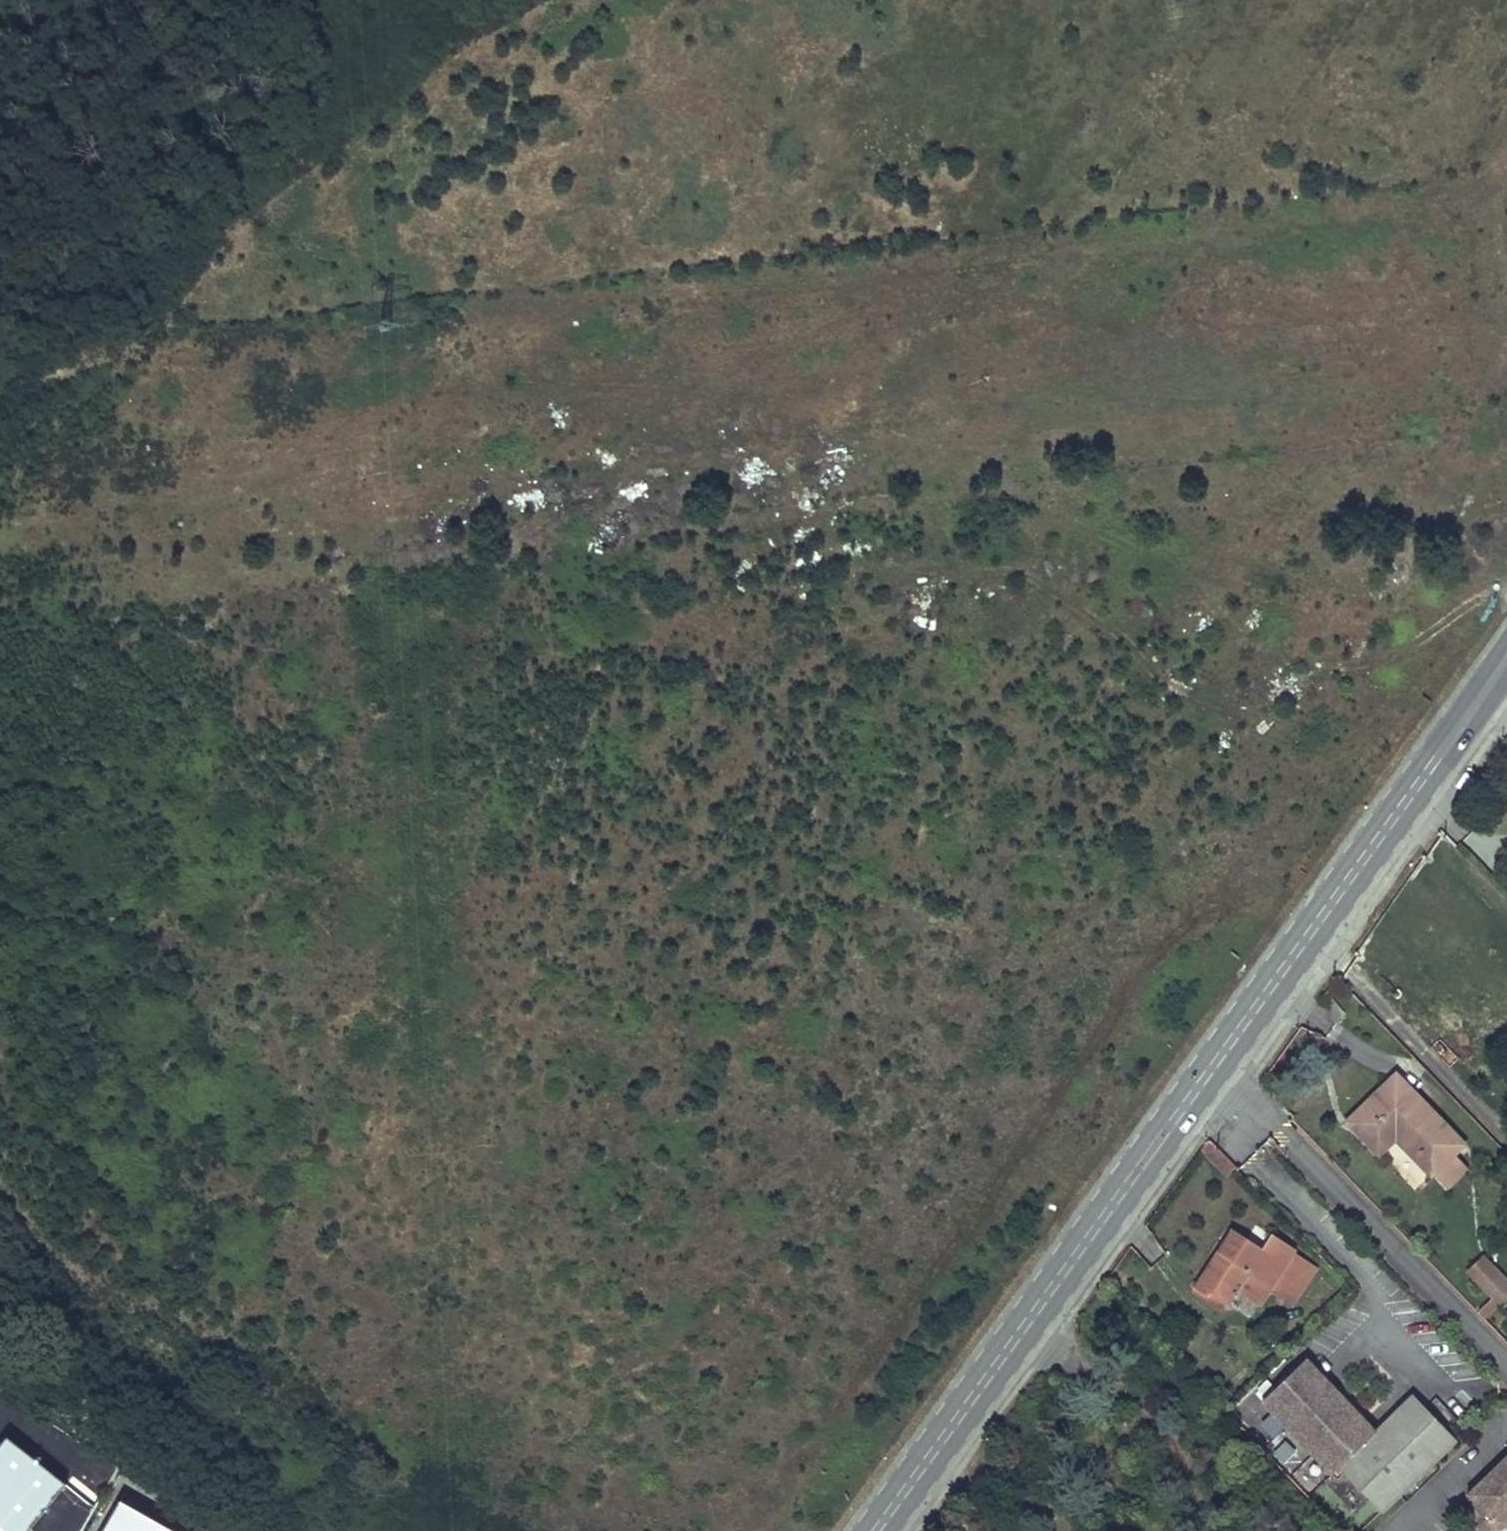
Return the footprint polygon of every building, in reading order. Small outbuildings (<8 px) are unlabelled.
[(1336,1000),(1325,1009),(1336,1023),(1347,1015),(1336,1000)] [(1396,1076),(1349,1121),(1379,1152),(1396,1136),(1432,1173),(1433,1172),(1447,1185),(1466,1167),(1453,1153),(1462,1143),(1396,1076)] [(1236,1168),(1213,1144),(1201,1154),(1224,1179),(1236,1168)] [(1229,1302),(1239,1288),(1248,1273),(1269,1286),(1280,1293),(1302,1308),(1322,1276),(1299,1261),(1304,1253),(1293,1247),(1292,1249),(1271,1236),(1262,1250),(1230,1230),(1194,1286),(1208,1295),(1211,1291),(1229,1302)] [(1467,1271),(1477,1280),(1492,1266),(1482,1256),(1467,1271)] [(1477,1280),(1493,1297),(1479,1311),(1485,1318),(1506,1297),(1506,1282),(1492,1266),(1477,1280)] [(1248,1273),(1239,1288),(1260,1301),(1269,1286),(1248,1273)] [(1382,1510),(1457,1437),(1413,1392),(1412,1393),(1406,1398),(1368,1434),(1359,1424),(1365,1419),(1304,1356),(1261,1397),(1332,1472),(1339,1465),(1382,1510)] [(1359,1424),(1368,1434),(1374,1429),(1365,1419),(1359,1424)] [(1506,1455),(1480,1482),(1482,1485),(1472,1495),(1477,1500),(1465,1512),(1484,1530),(1500,1530),(1506,1524),(1506,1456),(1506,1455)] [(1482,1485),(1480,1482),(1469,1492),(1472,1495),(1482,1485)] [(122,1498),(103,1530),(179,1530),(122,1498)]
